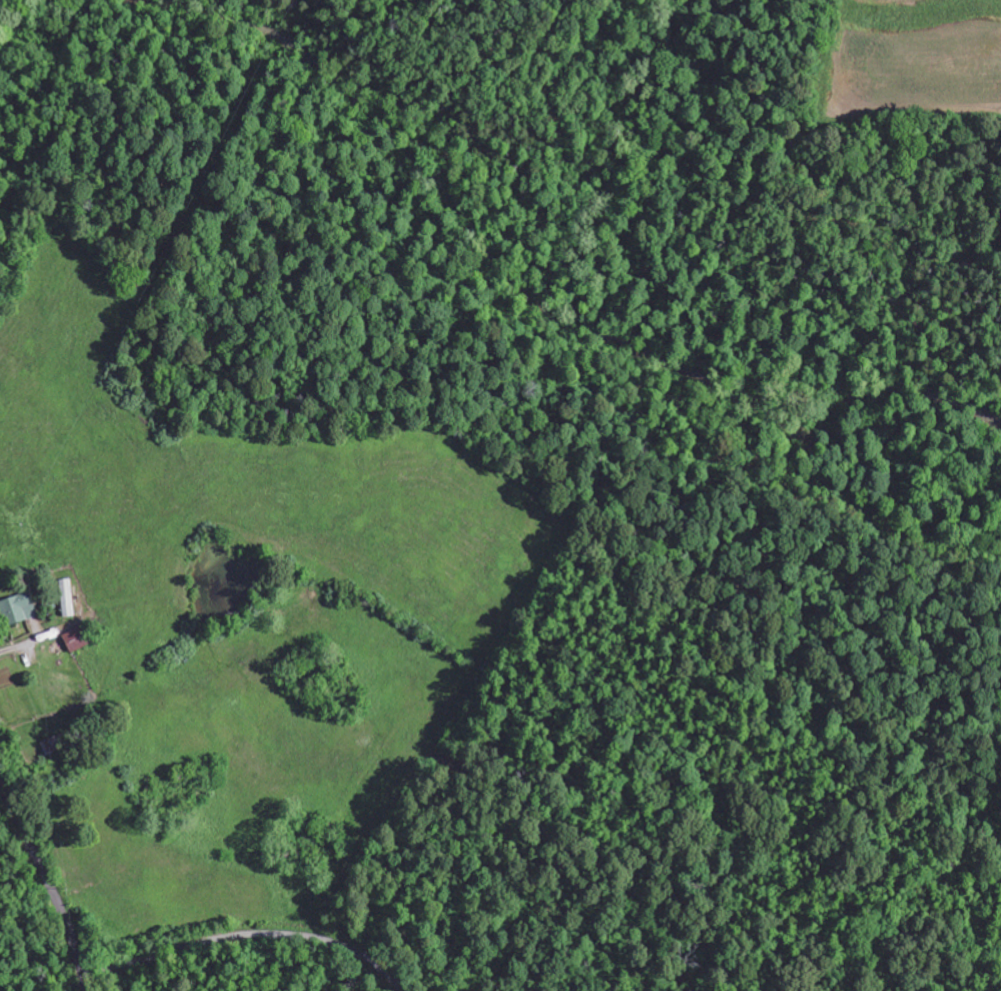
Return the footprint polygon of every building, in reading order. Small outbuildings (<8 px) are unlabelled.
[(73,617),(69,580),(56,581),(60,618),(73,617)] [(4,627),(36,617),(28,592),(0,601),(0,615),(4,627)] [(60,635),(66,653),(89,646),(84,628),(60,635)] [(39,745),(44,757),(61,750),(56,738),(39,745)]
